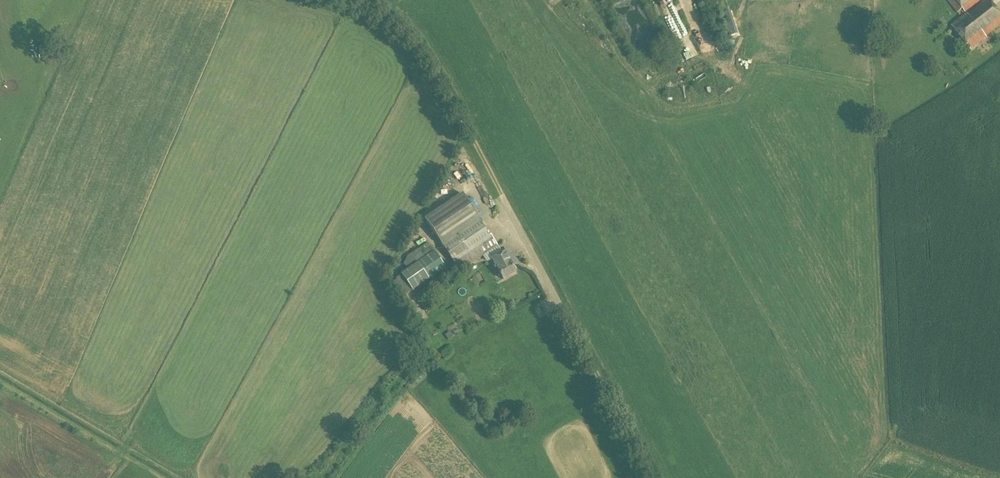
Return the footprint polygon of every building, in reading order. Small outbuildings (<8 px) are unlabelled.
[(982,0),(950,0),(948,1),(957,14),(962,10),(965,13),(982,0)] [(989,0),(988,0),(967,16),(967,15),(952,26),(971,50),(987,38),(987,37),(999,26),(999,14),(989,0)] [(737,34),(730,11),(722,13),(729,37),(737,34)] [(701,49),(713,44),(705,22),(693,27),(701,49)] [(490,237),(481,220),(463,195),(425,221),(453,261),(447,265),(453,273),(458,269),(460,272),(498,246),(491,236),(490,237)] [(434,252),(428,243),(418,250),(418,249),(406,257),(403,265),(407,270),(401,275),(396,279),(394,283),(404,297),(445,268),(434,252)] [(504,280),(516,274),(512,266),(516,264),(509,251),(493,259),(504,280)] [(431,291),(452,277),(449,273),(428,286),(431,291)] [(429,296),(427,293),(430,291),(428,287),(415,295),(418,299),(422,297),(423,299),(424,302),(421,304),(426,312),(437,304),(431,294),(429,296)] [(409,301),(408,298),(403,302),(415,322),(423,318),(415,304),(414,305),(411,300),(409,301)]
